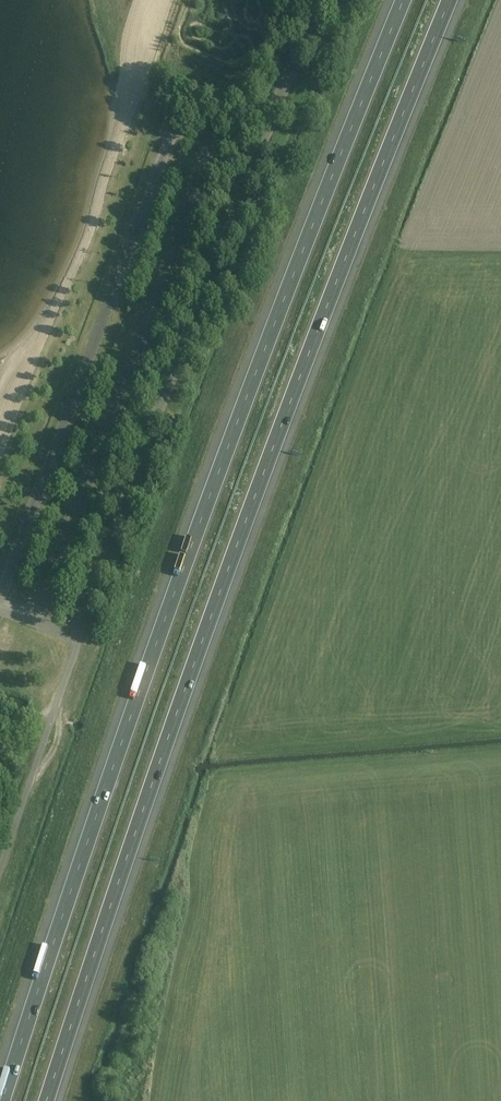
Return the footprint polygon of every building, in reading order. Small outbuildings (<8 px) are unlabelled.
[(271,295),(261,319),(267,321),(277,298),(271,295)]
